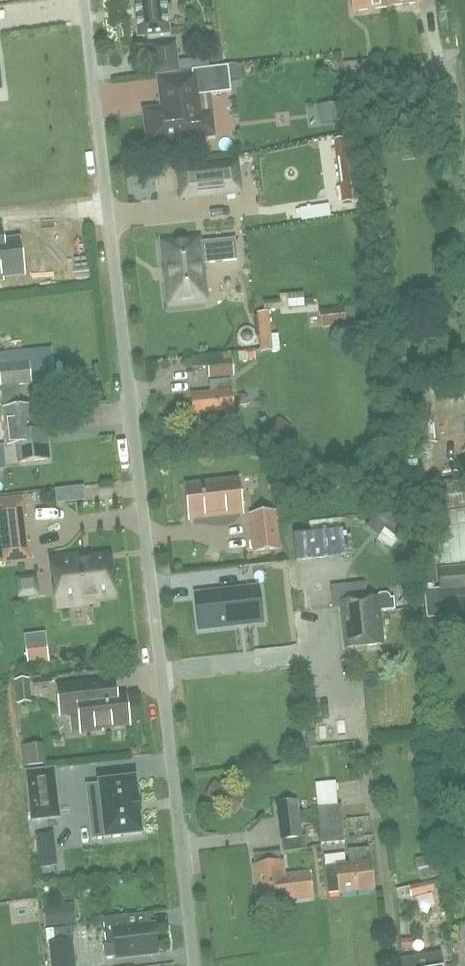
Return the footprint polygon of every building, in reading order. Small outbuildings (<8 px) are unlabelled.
[(170,35),(166,0),(133,0),(138,39),(170,35)] [(390,0),(352,0),(353,12),(390,7),(391,6),(390,0)] [(208,58),(177,61),(175,44),(151,47),(154,75),(179,72),(178,71),(209,67),(208,58)] [(344,63),(346,80),(348,95),(371,92),(367,60),(344,63)] [(236,94),(234,68),(200,70),(202,97),(236,94)] [(163,114),(158,111),(146,112),(150,146),(201,140),(194,77),(161,81),(163,106),(167,109),(163,114)] [(352,204),(345,140),(335,141),(343,205),(352,204)] [(238,160),(178,167),(181,197),(241,191),(238,160)] [(199,240),(164,244),(171,303),(205,300),(200,257),(209,256),(210,263),(237,260),(235,239),(199,243),(199,240)] [(3,280),(3,276),(25,274),(20,240),(0,243),(0,281),(3,280)] [(289,308),(305,307),(305,299),(304,293),(288,294),(289,308)] [(355,323),(353,306),(344,307),(320,310),(322,327),(348,324),(355,323)] [(257,313),(261,353),(279,351),(278,335),(272,336),(270,312),(257,313)] [(255,351),(238,353),(239,362),(256,360),(255,351)] [(34,433),(32,406),(21,407),(19,385),(31,384),(28,352),(0,354),(0,363),(8,445),(17,445),(19,462),(49,459),(46,432),(34,433)] [(208,356),(208,357),(192,358),(192,365),(208,364),(209,378),(233,376),(232,360),(233,360),(232,353),(227,353),(227,355),(208,356)] [(194,418),(234,413),(231,380),(210,382),(211,392),(191,394),(194,418)] [(187,488),(190,518),(241,512),(238,482),(187,488)] [(443,510),(464,507),(464,495),(463,484),(440,487),(443,510)] [(57,489),(59,502),(83,499),(82,487),(57,489)] [(26,519),(24,497),(0,499),(0,565),(32,561),(30,543),(28,543),(25,519),(26,519)] [(464,566),(464,512),(428,515),(432,562),(437,562),(437,568),(464,566)] [(252,516),(256,552),(278,549),(274,513),(252,516)] [(371,527),(388,526),(393,525),(392,515),(387,516),(387,513),(370,515),(371,527)] [(350,558),(349,550),(353,550),(351,537),(343,538),(342,533),(296,538),(299,564),(350,558)] [(86,597),(113,594),(109,559),(81,562),(80,556),(53,559),(59,607),(86,604),(86,597)] [(439,570),(441,589),(425,591),(427,618),(437,617),(450,616),(451,632),(464,631),(464,568),(439,570)] [(200,631),(252,625),(247,589),(195,595),(200,631)] [(378,612),(394,611),(393,599),(377,600),(342,603),(347,648),(381,645),(378,612)] [(24,644),(28,663),(51,659),(47,640),(24,644)] [(31,704),(29,692),(28,682),(16,683),(19,706),(31,704)] [(102,728),(128,725),(125,696),(92,700),(90,682),(58,686),(61,716),(80,714),(82,733),(102,731),(102,728)] [(57,793),(54,769),(27,773),(29,796),(32,820),(60,817),(57,793)] [(135,779),(133,779),(133,780),(101,784),(101,783),(99,783),(99,784),(86,785),(88,799),(101,797),(105,825),(91,826),(92,840),(106,838),(106,839),(108,838),(140,834),(140,835),(141,834),(141,833),(140,829),(139,813),(140,813),(140,812),(140,811),(138,811),(137,803),(139,803),(139,802),(139,801),(137,801),(135,781),(135,779)] [(338,779),(319,781),(320,803),(340,802),(338,779)] [(305,837),(302,837),(297,802),(277,804),(282,840),(284,853),(307,850),(305,837)] [(321,845),(345,842),(341,806),(318,808),(321,845)] [(339,894),(374,890),(371,863),(370,863),(368,849),(349,851),(350,865),(326,868),(329,894),(339,893),(339,894)] [(286,900),(312,897),(309,875),(283,878),(282,866),(281,866),(280,853),(254,856),(256,870),(255,870),(260,904),(286,901),(286,900)] [(411,887),(413,897),(433,892),(431,882),(411,887)] [(130,898),(106,902),(110,926),(118,924),(119,936),(159,930),(155,905),(131,908),(130,898)] [(416,955),(413,939),(403,941),(405,957),(416,955)] [(73,941),(48,944),(50,965),(76,965),(73,941)] [(438,953),(400,959),(401,965),(440,965),(438,953)]
